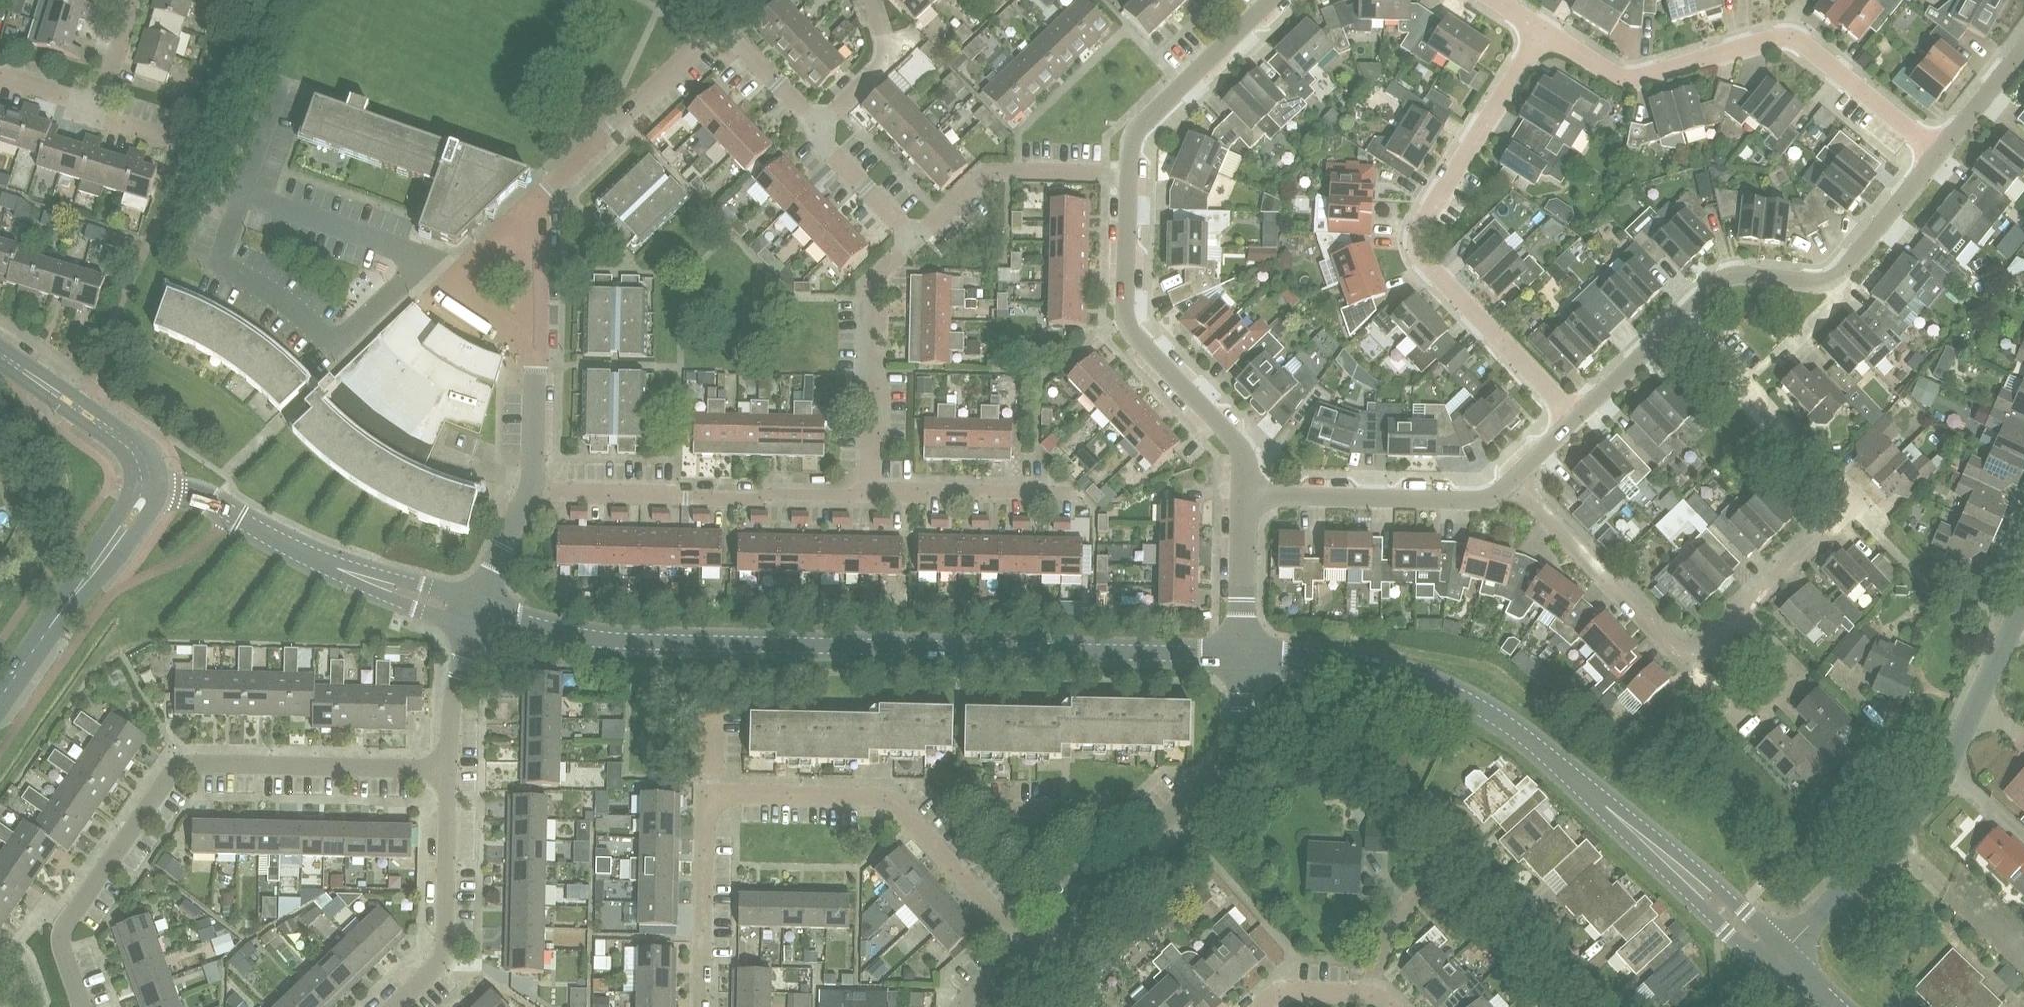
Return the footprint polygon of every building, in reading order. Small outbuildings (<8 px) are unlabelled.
[(52,3),(44,0),(42,0),(36,21),(45,24),(76,34),(80,20),(92,23),(94,16),(52,3)] [(86,0),(53,0),(52,3),(94,16),(97,8),(85,4),(86,0)] [(183,0),(155,0),(154,6),(156,6),(152,20),(181,29),(183,30),(191,2),(183,0)] [(798,13),(786,0),(777,0),(752,24),(768,41),(798,13)] [(932,5),(927,0),(894,0),(915,22),(932,5)] [(1000,10),(991,0),(990,0),(984,7),(993,16),(1000,10)] [(1000,10),(1007,3),(1004,0),(991,0),(1000,10)] [(1094,42),(1111,26),(1086,0),(1079,0),(1066,13),(1094,42)] [(1166,21),(1145,0),(1136,0),(1124,12),(1149,38),(1166,21)] [(1182,5),(1177,0),(1145,0),(1166,21),(1182,5)] [(1385,0),(1360,0),(1359,10),(1349,14),(1344,2),(1333,6),(1341,26),(1343,29),(1353,25),(1356,33),(1372,34),(1372,22),(1384,22),(1385,0)] [(1410,11),(1410,3),(1410,0),(1385,0),(1384,22),(1399,22),(1399,31),(1403,35),(1409,34),(1419,41),(1424,33),(1435,17),(1424,10),(1422,13),(1418,11),(1410,11)] [(1606,0),(1579,0),(1572,12),(1591,24),(1606,0)] [(1644,0),(1606,0),(1591,24),(1610,36),(1624,13),(1630,17),(1629,28),(1641,29),(1643,14),(1644,0)] [(1644,0),(1643,14),(1655,15),(1657,2),(1664,0),(1644,0)] [(1697,15),(1692,0),(1665,0),(1672,22),(1697,15)] [(1720,8),(1722,8),(1719,0),(1692,0),(1697,15),(1705,13),(1707,18),(1722,14),(1720,8)] [(1815,12),(1835,28),(1857,0),(1824,0),(1815,12)] [(1835,28),(1838,25),(1858,41),(1881,13),(1888,19),(1904,0),(1903,0),(1857,0),(1835,28)] [(1997,19),(1963,1),(1962,0),(1952,0),(1937,12),(1929,7),(1924,16),(1938,26),(1956,41),(1957,42),(1965,33),(1961,30),(1963,27),(1985,39),(1997,19)] [(1997,19),(2007,0),(1963,0),(1963,1),(1997,19)] [(1003,13),(1012,23),(1019,16),(1010,7),(1003,13)] [(784,57),(814,29),(798,13),(768,41),(784,57)] [(1005,30),(1012,23),(1003,13),(996,20),(1005,30)] [(1077,58),(1094,42),(1066,13),(1049,29),(1077,58)] [(1431,67),(1439,55),(1449,62),(1469,32),(1448,18),(1444,23),(1433,39),(1424,33),(1419,41),(1411,54),(1420,60),(1431,67)] [(955,19),(950,24),(957,32),(962,26),(955,19)] [(183,30),(181,29),(152,20),(147,35),(145,34),(141,47),(174,58),(183,30)] [(72,48),(76,34),(45,24),(36,21),(29,44),(81,60),(83,51),(72,48)] [(839,27),(849,37),(855,30),(846,21),(839,27)] [(1330,31),(1322,38),(1307,22),(1292,37),(1318,65),(1333,50),(1339,55),(1351,51),(1343,29),(1341,26),(1330,31)] [(957,32),(966,41),(973,35),(964,25),(962,26),(957,32)] [(1949,51),(1956,41),(1938,26),(1930,36),(1939,44),(1924,62),(1952,84),(1967,65),(1949,51)] [(842,44),(849,37),(839,27),(832,34),(842,44)] [(800,74),(829,46),(814,29),(784,57),(800,74)] [(1061,74),(1077,58),(1049,29),(1033,45),(1061,74)] [(959,48),(966,41),(957,32),(950,38),(959,48)] [(1477,75),(1472,72),(1489,46),(1469,32),(1449,62),(1462,70),(1459,74),(1460,82),(1469,88),(1477,75)] [(1309,74),(1318,65),(1292,37),(1276,53),(1294,72),(1284,82),(1285,82),(1305,103),(1315,93),(1310,87),(1316,81),(1309,74)] [(970,45),(979,55),(986,48),(977,38),(970,45)] [(946,60),(929,42),(920,50),(937,69),(946,60)] [(972,61),(979,55),(970,45),(963,51),(972,61)] [(1044,90),(1061,74),(1033,45),(1016,60),(1044,90)] [(829,46),(800,74),(816,91),(846,63),(829,46)] [(166,86),(174,58),(141,47),(137,61),(139,61),(135,76),(166,86)] [(1028,106),(1044,90),(1016,60),(1000,76),(1028,106)] [(1937,103),(1952,84),(1924,62),(1909,80),(1900,73),(1892,82),(1911,97),(1918,88),(1937,103)] [(1305,103),(1285,82),(1275,91),(1256,71),(1240,87),(1267,116),(1275,124),(1281,130),(1307,106),(1305,103)] [(949,89),(959,80),(952,73),(942,82),(949,89)] [(1587,116),(1599,99),(1560,74),(1553,85),(1544,79),(1532,99),(1566,120),(1584,132),(1590,135),(1598,123),(1587,116)] [(1011,122),(1028,106),(1000,76),(983,92),(1011,122)] [(959,80),(949,89),(956,96),(965,87),(959,80)] [(1760,127),(1785,95),(1767,81),(1750,102),(1743,97),(1745,91),(1733,87),(1722,123),(1725,114),(1742,127),(1749,118),(1760,127)] [(878,125),(904,100),(888,83),(862,108),(878,125)] [(1722,123),(1733,87),(1719,83),(1710,115),(1702,118),(1693,89),(1672,96),(1683,134),(1722,123)] [(703,127),(729,102),(715,86),(688,112),(703,127)] [(1257,125),(1267,116),(1240,87),(1223,103),(1242,123),(1233,132),(1239,138),(1249,149),(1265,134),(1257,125)] [(1432,90),(1425,100),(1447,113),(1453,103),(1432,90)] [(1397,129),(1400,131),(1430,150),(1444,129),(1422,115),(1428,106),(1407,93),(1401,102),(1404,104),(1402,107),(1405,116),(1397,129)] [(1785,95),(1760,127),(1770,135),(1763,145),(1780,159),(1796,140),(1786,131),(1803,110),(1785,95)] [(1683,134),(1672,96),(1650,102),(1658,130),(1643,135),(1645,126),(1631,124),(1626,148),(1633,150),(1640,151),(1641,147),(1661,141),(1663,147),(1679,149),(1686,147),(1683,134)] [(457,247),(486,219),(531,175),(528,174),(508,168),(508,167),(366,117),(370,105),(351,99),(347,110),(316,99),(304,134),(302,139),(372,163),(374,158),(384,162),(382,167),(425,183),(427,177),(438,181),(420,234),(457,247)] [(1572,150),(1584,132),(1566,120),(1532,99),(1519,118),(1543,133),(1536,144),(1572,167),(1580,155),(1572,150)] [(894,142),(920,117),(904,100),(878,125),(894,142)] [(717,142),(744,116),(729,102),(703,127),(717,142)] [(33,107),(25,105),(21,116),(7,112),(0,137),(0,143),(20,150),(33,107)] [(981,122),(990,113),(984,106),(974,115),(981,122)] [(42,156),(51,125),(37,121),(41,110),(33,107),(20,150),(41,156),(42,156)] [(670,128),(683,116),(678,110),(664,122),(670,128)] [(990,113),(981,122),(987,129),(997,120),(990,113)] [(731,157),(758,131),(744,116),(717,142),(731,157)] [(910,158),(936,133),(920,117),(894,142),(910,158)] [(1239,138),(1233,132),(1224,122),(1215,131),(1217,134),(1213,145),(1190,135),(1180,157),(1219,174),(1220,175),(1230,148),(1239,138)] [(60,174),(70,143),(56,139),(59,128),(51,125),(42,156),(41,156),(37,167),(60,174)] [(653,144),(666,131),(660,126),(647,139),(653,144)] [(758,131),(731,157),(746,172),(772,146),(758,131)] [(1417,171),(1430,150),(1400,131),(1393,141),(1389,138),(1378,138),(1374,144),(1368,154),(1389,167),(1395,158),(1417,171)] [(1817,160),(1830,170),(1861,196),(1875,178),(1854,160),(1862,150),(1840,132),(1817,160)] [(926,175),(952,150),(936,133),(910,158),(926,175)] [(82,181),(95,139),(87,136),(83,148),(70,143),(60,174),(82,181)] [(2022,180),(2023,177),(2023,150),(2007,136),(1992,155),(1989,152),(1989,153),(2022,180)] [(1374,137),(1365,152),(1368,154),(1374,144),(1378,138),(1374,137)] [(104,188),(113,157),(99,153),(103,141),(95,139),(82,181),(79,192),(100,199),(104,188)] [(1534,187),(1542,175),(1545,177),(1550,177),(1561,184),(1572,167),(1536,144),(1529,155),(1513,145),(1512,147),(1506,144),(1496,160),(1501,163),(1500,165),(1534,187)] [(667,161),(675,154),(669,148),(662,155),(667,161)] [(1626,148),(1623,167),(1629,169),(1633,150),(1626,148)] [(126,194),(139,152),(131,150),(127,161),(113,157),(104,188),(126,194)] [(952,150),(926,175),(942,192),(968,167),(952,150)] [(143,166),(147,154),(139,152),(126,194),(122,205),(145,212),(158,170),(143,166)] [(2021,180),(2022,180),(1989,153),(1973,172),(1991,187),(1982,199),(2001,214),(2002,215),(2012,203),(2003,196),(2018,178),(2021,180)] [(605,206),(594,216),(607,229),(612,224),(619,230),(613,236),(626,249),(636,239),(642,245),(689,199),(671,180),(669,182),(663,176),(665,174),(647,154),(599,200),(605,206)] [(675,154),(667,161),(673,167),(681,160),(675,154)] [(1219,174),(1180,157),(1171,179),(1193,189),(1189,199),(1185,199),(1185,212),(1196,212),(1208,212),(1208,199),(1219,174)] [(771,198),(797,173),(783,158),(756,183),(771,198)] [(1374,167),(1368,166),(1327,164),(1326,177),(1331,178),(1329,200),(1373,202),(1374,167)] [(1847,213),(1861,196),(1830,170),(1803,203),(1805,207),(1806,207),(1817,228),(1829,222),(1818,202),(1824,195),(1847,213)] [(785,213),(812,187),(797,173),(771,198),(785,213)] [(696,191),(703,184),(697,178),(690,185),(696,191)] [(703,184),(696,191),(701,197),(709,190),(703,184)] [(799,228),(826,202),(812,187),(785,213),(799,228)] [(1761,243),(1766,203),(1751,201),(1752,194),(1714,190),(1721,221),(1735,218),(1734,212),(1734,208),(1742,209),(1739,240),(1761,243)] [(1658,215),(1697,256),(1714,240),(1694,220),(1704,211),(1687,193),(1671,209),(1668,206),(1658,215)] [(0,203),(0,206),(7,209),(11,196),(3,194),(0,203)] [(2001,214),(1982,199),(1973,210),(1954,195),(1938,215),(1964,236),(1972,226),(1978,231),(1986,221),(1991,226),(2001,214)] [(11,196),(7,209),(15,211),(19,199),(11,196)] [(1328,234),(1344,235),(1365,236),(1371,237),(1373,202),(1329,200),(1328,222),(1329,222),(1328,234)] [(1549,202),(1544,210),(1568,226),(1574,217),(1572,210),(1556,200),(1549,202)] [(1051,222),(1088,223),(1089,202),(1052,201),(1051,222)] [(813,243),(840,217),(826,202),(799,228),(813,243)] [(1806,207),(1805,207),(1766,203),(1761,243),(1784,245),(1787,216),(1795,217),(1806,238),(1819,231),(1817,228),(1806,207)] [(41,224),(49,227),(53,215),(45,212),(41,224)] [(1230,213),(1208,212),(1196,212),(1196,226),(1169,226),(1169,227),(1165,229),(1165,238),(1169,240),(1169,247),(1206,248),(1221,249),(1221,233),(1230,225),(1230,213)] [(1012,222),(1022,222),(1023,213),(1012,213),(1012,222)] [(1264,246),(1277,246),(1280,214),(1264,214),(1264,246)] [(61,217),(53,215),(49,227),(58,230),(61,217)] [(1681,272),(1697,256),(1658,215),(1632,240),(1652,261),(1661,252),(1681,272)] [(1956,246),(1964,236),(1938,215),(1933,222),(1927,219),(1919,229),(1923,234),(1922,235),(1940,250),(1931,261),(1953,279),(1964,287),(1971,278),(1958,267),(1960,265),(1954,260),(1962,250),(1956,246)] [(827,257),(854,232),(840,217),(813,243),(827,257)] [(737,219),(730,227),(735,233),(743,225),(737,219)] [(1482,283),(1511,255),(1502,245),(1510,237),(1495,220),(1477,238),(1486,247),(1466,266),(1482,283)] [(1022,230),(1022,222),(1012,222),(1012,230),(1022,230)] [(1088,243),(1088,223),(1051,222),(1051,243),(1088,243)] [(89,225),(85,238),(93,240),(97,228),(89,225)] [(743,225),(735,233),(741,239),(749,231),(743,225)] [(1996,250),(2009,260),(2023,243),(2023,233),(2016,226),(1996,250)] [(105,230),(97,228),(93,240),(101,243),(105,230)] [(854,232),(827,257),(842,273),(868,247),(854,232)] [(1344,235),(1328,234),(1316,234),(1326,261),(1319,264),(1328,288),(1341,284),(1341,283),(1377,271),(1368,246),(1354,252),(1349,249),(1344,235)] [(1642,270),(1652,261),(1632,240),(1635,243),(1619,258),(1627,267),(1617,277),(1645,306),(1662,290),(1642,270)] [(19,253),(20,247),(0,241),(0,275),(1,275),(0,278),(0,280),(8,283),(18,252),(19,253)] [(1087,264),(1088,243),(1051,243),(1051,263),(1087,264)] [(1206,261),(1206,248),(1169,247),(1168,255),(1165,257),(1164,265),(1168,267),(1168,269),(1194,270),(1194,279),(1191,284),(1168,293),(1173,307),(1174,306),(1201,294),(1221,286),(1221,285),(1215,288),(1215,261),(1206,261)] [(764,262),(771,255),(766,249),(758,256),(764,262)] [(40,259),(19,253),(18,252),(8,283),(21,287),(20,292),(29,295),(40,259)] [(1011,262),(1022,263),(1022,254),(1011,254),(1011,262)] [(769,268),(777,261),(771,255),(764,262),(769,268)] [(1511,255),(1482,283),(1498,299),(1518,280),(1527,290),(1545,273),(1529,257),(1521,265),(1511,255)] [(1904,257),(1903,259),(1898,255),(1889,266),(1894,270),(1888,277),(1914,298),(1915,297),(1929,309),(1953,279),(1931,261),(1922,272),(1904,257)] [(52,296),(61,266),(40,259),(29,295),(38,297),(39,292),(52,296)] [(1022,271),(1022,263),(1011,262),(1011,271),(1022,271)] [(1087,284),(1087,264),(1051,263),(1050,283),(1087,284)] [(72,308),(83,272),(61,266),(52,296),(65,300),(63,305),(72,308)] [(1341,283),(1341,284),(1349,307),(1341,310),(1350,337),(1372,316),(1368,305),(1371,300),(1386,295),(1377,271),(1341,283)] [(83,272),(72,308),(81,311),(83,306),(97,310),(106,279),(83,272)] [(594,291),(586,291),(585,357),(612,357),(612,354),(620,354),(620,357),(646,358),(648,292),(640,292),(640,277),(622,277),(622,285),(621,285),(612,284),(613,276),(594,276),(594,291)] [(910,299),(965,300),(965,291),(951,291),(951,277),(911,276),(910,299)] [(1629,322),(1645,306),(1617,277),(1607,286),(1599,277),(1583,293),(1600,311),(1609,302),(1629,322)] [(1906,308),(1914,298),(1888,277),(1872,297),(1890,312),(1881,323),(1884,326),(1900,338),(1909,327),(1904,322),(1912,312),(1906,308)] [(1087,305),(1087,284),(1050,283),(1050,304),(1087,305)] [(803,294),(803,284),(795,284),(795,294),(803,294)] [(803,284),(803,294),(811,295),(811,284),(803,284)] [(966,300),(976,300),(977,291),(966,291),(966,300)] [(185,298),(181,296),(168,292),(155,330),(169,336),(181,341),(196,348),(210,356),(222,363),(235,372),(247,380),(259,391),(269,400),(281,411),(266,425),(266,426),(306,388),(316,398),(306,407),(313,415),(298,430),(310,442),(323,454),(335,464),(348,474),(362,483),(376,492),(391,500),(405,507),(395,531),(404,513),(419,519),(436,526),(451,531),(468,536),(463,555),(464,555),(474,514),(485,517),(489,500),(478,497),(478,496),(464,492),(449,488),(435,482),(422,477),(424,471),(446,424),(456,428),(480,436),(502,362),(485,356),(469,349),(455,341),(441,331),(428,319),(414,305),(379,338),(323,391),(314,380),(310,384),(299,371),(286,360),(273,349),(259,339),(245,329),(231,320),(216,312),(201,305),(185,298)] [(1590,320),(1600,311),(1583,293),(1567,308),(1575,317),(1565,326),(1593,356),(1610,340),(1590,320)] [(998,303),(1008,303),(1008,295),(998,294),(998,303)] [(1213,306),(1204,297),(1201,294),(1174,306),(1184,317),(1183,318),(1198,333),(1194,337),(1203,347),(1234,317),(1218,301),(1213,306)] [(1407,338),(1432,315),(1415,297),(1396,315),(1388,306),(1372,322),(1387,337),(1398,327),(1407,338)] [(910,299),(910,320),(950,321),(951,309),(965,309),(965,300),(910,299)] [(966,300),(965,309),(976,309),(976,300),(966,300)] [(1008,311),(1008,303),(998,303),(998,311),(1008,311)] [(1086,326),(1087,305),(1050,304),(1049,325),(1086,326)] [(1432,315),(1407,338),(1417,348),(1407,358),(1422,374),(1438,359),(1429,350),(1448,332),(1432,315)] [(1261,319),(1248,332),(1234,317),(1203,347),(1213,357),(1217,353),(1232,368),(1247,354),(1268,333),(1271,330),(1261,319)] [(1900,338),(1884,326),(1873,337),(1854,317),(1837,332),(1865,361),(1873,370),(1895,349),(1902,343),(1903,341),(1900,338)] [(950,334),(950,321),(910,320),(909,342),(964,343),(965,334),(950,334)] [(1593,356),(1565,326),(1555,336),(1544,324),(1528,340),(1548,360),(1557,351),(1577,371),(1593,356)] [(1855,371),(1865,361),(1837,332),(1821,348),(1840,368),(1830,377),(1847,395),(1863,380),(1855,371)] [(1284,349),(1278,343),(1268,333),(1247,354),(1256,363),(1237,382),(1237,383),(1235,385),(1235,390),(1245,400),(1249,400),(1252,398),(1280,372),(1271,362),(1284,349)] [(964,352),(964,343),(909,342),(909,364),(949,365),(950,352),(964,352)] [(1902,343),(1895,349),(1901,355),(1907,348),(1902,343)] [(1471,358),(1466,353),(1458,345),(1439,363),(1447,371),(1452,376),(1471,358)] [(1959,351),(1947,346),(1934,375),(1946,381),(1959,351)] [(1001,366),(1011,367),(1012,352),(1002,352),(1001,366)] [(1082,394),(1109,369),(1094,353),(1086,361),(1072,375),(1068,379),(1082,394)] [(1080,355),(1066,368),(1072,375),(1086,361),(1080,355)] [(1800,368),(1782,385),(1810,414),(1821,404),(1832,415),(1848,401),(1827,380),(1819,388),(1800,368)] [(1096,409),(1123,383),(1109,369),(1082,394),(1096,409)] [(1313,389),(1317,385),(1319,383),(1308,371),(1300,370),(1289,381),(1280,372),(1252,398),(1253,399),(1251,401),(1251,406),(1260,416),(1265,416),(1267,414),(1268,415),(1276,407),(1289,421),(1290,420),(1313,389)] [(584,373),(583,439),(591,439),(591,454),(609,454),(609,446),(618,446),(618,454),(636,455),(637,440),(644,440),(646,374),(619,373),(619,377),(611,377),(611,373),(584,373)] [(711,374),(697,374),(697,386),(711,386),(711,374)] [(1929,381),(1922,378),(1913,399),(1920,405),(1931,381),(1929,381)] [(1520,423),(1516,419),(1520,415),(1496,390),(1499,388),(1490,379),(1471,397),(1479,405),(1504,430),(1507,428),(1511,432),(1520,423)] [(2017,397),(2003,391),(1994,409),(2018,420),(2023,409),(2023,410),(2023,382),(2017,397)] [(1111,424),(1137,398),(1123,383),(1096,409),(1111,424)] [(1664,388),(1647,404),(1675,433),(1685,423),(1696,435),(1712,420),(1677,383),(1667,392),(1664,388)] [(1340,413),(1328,409),(1333,396),(1317,385),(1313,389),(1290,420),(1301,428),(1306,421),(1313,427),(1308,443),(1328,450),(1340,413)] [(717,389),(708,389),(708,400),(717,400),(717,389)] [(991,396),(991,407),(1000,407),(1000,396),(991,396)] [(1913,402),(1907,396),(1899,404),(1902,407),(1908,407),(1913,402)] [(1488,446),(1504,430),(1479,405),(1471,397),(1449,418),(1451,423),(1456,435),(1462,448),(1473,444),(1466,428),(1469,426),(1488,446)] [(1125,438),(1151,413),(1137,398),(1111,424),(1125,438)] [(716,456),(717,401),(708,400),(708,415),(694,415),(694,455),(716,456)] [(738,456),(738,415),(726,415),(726,401),(717,401),(716,456),(738,456)] [(759,457),(760,402),(751,401),(751,416),(738,415),(738,456),(759,457)] [(781,457),(782,416),(769,416),(769,402),(760,402),(759,457),(781,457)] [(802,457),(803,402),(794,402),(794,417),(782,416),(781,457),(802,457)] [(803,402),(802,457),(825,458),(825,417),(812,417),(813,403),(803,402)] [(1665,442),(1675,433),(1647,404),(1630,419),(1650,439),(1640,449),(1657,466),(1673,451),(1665,442)] [(946,461),(947,406),(938,405),(938,420),(925,420),(924,460),(946,461)] [(1412,458),(1413,424),(1401,424),(1401,406),(1377,405),(1377,413),(1377,430),(1389,431),(1388,457),(1412,458)] [(968,461),(969,421),(956,420),(957,406),(947,406),(946,461),(968,461)] [(989,462),(991,407),(982,406),(981,421),(969,421),(968,461),(989,462)] [(1451,423),(1449,418),(1445,407),(1425,406),(1425,424),(1413,424),(1412,458),(1436,458),(1437,432),(1442,432),(1445,439),(1456,435),(1451,423)] [(991,407),(989,462),(1012,462),(1013,422),(999,421),(1000,407),(991,407)] [(1874,407),(1863,417),(1872,426),(1883,416),(1874,407)] [(1042,417),(1053,417),(1053,409),(1042,409),(1042,417)] [(2018,420),(1994,409),(1986,427),(1989,429),(1983,444),(1994,449),(2023,463),(2023,423),(2018,420)] [(1139,453),(1165,428),(1151,413),(1125,438),(1139,453)] [(1377,430),(1377,413),(1363,413),(1361,420),(1340,413),(1328,450),(1349,456),(1359,428),(1364,430),(1364,438),(1376,439),(1377,430)] [(1052,426),(1053,417),(1042,417),(1042,426),(1052,426)] [(1873,481),(1899,456),(1889,445),(1900,434),(1885,418),(1856,445),(1865,454),(1856,463),(1873,481)] [(1165,428),(1139,453),(1153,468),(1180,443),(1165,428)] [(1043,446),(1049,452),(1059,443),(1053,436),(1043,446)] [(1589,459),(1617,488),(1630,501),(1640,492),(1635,487),(1651,472),(1634,454),(1625,463),(1606,443),(1589,459)] [(2023,469),(2023,463),(1994,449),(1987,464),(1972,458),(1964,476),(1987,487),(1992,476),(2016,487),(2023,469)] [(1902,459),(1899,456),(1873,481),(1890,498),(1899,490),(1908,499),(1936,472),(1921,455),(1909,466),(1902,459)] [(1064,469),(1071,462),(1065,456),(1058,463),(1064,469)] [(1607,498),(1617,488),(1589,459),(1573,475),(1592,495),(1582,504),(1585,506),(1599,522),(1615,506),(1607,498)] [(1071,462),(1064,469),(1069,475),(1077,468),(1071,462)] [(1963,476),(1955,473),(1951,482),(1959,486),(1963,476)] [(1746,508),(1774,537),(1791,521),(1772,501),(1781,492),(1764,474),(1748,489),(1756,498),(1746,508)] [(2000,492),(1987,487),(1964,476),(1955,494),(1970,501),(1963,516),(1996,531),(2006,509),(1995,503),(2000,492)] [(1086,492),(1093,485),(1085,477),(1078,484),(1086,492)] [(1092,498),(1099,491),(1093,485),(1086,492),(1092,498)] [(1099,491),(1092,498),(1097,504),(1105,497),(1099,491)] [(1670,513),(1683,501),(1673,491),(1660,503),(1670,513)] [(1677,519),(1689,507),(1684,502),(1672,514),(1677,519)] [(1161,525),(1198,526),(1199,505),(1162,504),(1161,525)] [(1585,506),(1574,517),(1588,532),(1596,525),(1599,522),(1585,506)] [(1758,552),(1774,537),(1746,508),(1737,517),(1728,508),(1712,524),(1729,542),(1739,533),(1758,552)] [(571,509),(571,519),(579,519),(580,509),(571,509)] [(580,509),(579,519),(588,519),(588,509),(580,509)] [(612,509),(612,520),(620,520),(620,510),(612,509)] [(620,510),(620,520),(628,520),(629,510),(620,510)] [(653,510),(653,521),(661,521),(661,511),(653,510)] [(661,511),(661,521),(669,521),(670,511),(661,511)] [(694,511),(693,522),(702,522),(702,512),(694,511)] [(702,512),(702,522),(710,522),(710,512),(702,512)] [(752,513),(752,523),(760,523),(760,513),(752,513)] [(760,513),(760,523),(768,523),(768,513),(760,513)] [(793,514),(792,524),(800,524),(801,514),(793,514)] [(801,514),(800,524),(809,524),(809,514),(801,514)] [(833,514),(833,525),(841,525),(842,515),(833,514)] [(842,515),(841,525),(850,525),(850,515),(842,515)] [(874,515),(874,526),(882,526),(882,516),(874,515)] [(882,516),(882,526),(890,526),(891,516),(882,516)] [(1099,516),(1098,524),(1109,524),(1109,516),(1099,516)] [(1986,554),(1996,531),(1963,516),(1956,531),(1942,525),(1933,544),(1948,551),(1943,562),(1964,571),(1969,559),(1966,557),(1970,547),(1986,554)] [(932,517),(932,527),(940,527),(940,517),(932,517)] [(940,517),(940,527),(948,527),(949,517),(940,517)] [(973,518),(973,528),(981,528),(981,518),(973,518)] [(981,518),(981,528),(989,528),(989,518),(981,518)] [(1014,518),(1013,529),(1022,529),(1022,519),(1014,518)] [(1022,519),(1022,529),(1030,529),(1030,519),(1022,519)] [(1054,519),(1054,530),(1062,530),(1063,519),(1054,519)] [(1063,519),(1062,530),(1071,530),(1071,520),(1063,519)] [(1098,524),(1098,532),(1109,533),(1109,524),(1098,524)] [(1198,546),(1198,526),(1161,525),(1161,546),(1198,546)] [(578,566),(579,529),(558,528),(557,565),(578,566)] [(599,566),(600,529),(579,529),(578,566),(599,566)] [(619,566),(620,530),(600,529),(599,566),(619,566)] [(1728,552),(1723,547),(1706,529),(1690,545),(1698,554),(1689,563),(1717,592),(1733,576),(1719,561),(1728,552)] [(640,567),(640,530),(620,530),(619,566),(640,567)] [(660,567),(661,530),(640,530),(640,567),(660,567)] [(680,568),(681,531),(661,530),(660,567),(680,568)] [(701,568),(701,531),(681,531),(680,568),(701,568)] [(701,531),(701,568),(722,569),(722,532),(701,531)] [(1313,582),(1314,560),(1303,559),(1304,535),(1280,534),(1279,560),(1274,560),(1274,569),(1294,570),(1293,583),(1302,583),(1302,586),(1306,586),(1305,601),(1313,601),(1314,582),(1313,582)] [(759,573),(759,536),(738,535),(738,572),(759,573)] [(1348,571),(1349,536),(1325,535),(1325,560),(1314,560),(1313,582),(1314,582),(1325,582),(1325,571),(1348,571)] [(779,573),(780,536),(759,536),(759,573),(779,573)] [(799,574),(800,537),(780,536),(779,573),(799,574)] [(939,574),(940,537),(919,536),(918,573),(939,574)] [(1382,584),(1382,561),(1371,561),(1372,536),(1349,536),(1348,571),(1362,571),(1362,583),(1370,583),(1370,591),(1382,592),(1382,584)] [(820,574),(821,537),(800,537),(799,574),(820,574)] [(840,575),(841,538),(821,537),(820,574),(840,575)] [(959,574),(960,537),(940,537),(939,574),(959,574)] [(980,575),(981,538),(960,537),(959,574),(980,575)] [(1416,584),(1417,537),(1394,537),(1393,561),(1382,561),(1382,584),(1416,584)] [(1447,598),(1452,564),(1440,563),(1440,538),(1417,537),(1416,584),(1434,585),(1434,591),(1440,597),(1447,598)] [(861,575),(861,538),(841,538),(840,575),(861,575)] [(881,575),(882,538),(861,538),(861,575),(881,575)] [(882,538),(881,575),(902,576),(903,539),(882,538)] [(1000,575),(1001,538),(981,538),(980,575),(1000,575)] [(1021,575),(1021,538),(1001,538),(1000,575),(1021,575)] [(1041,576),(1042,539),(1021,538),(1021,575),(1041,576)] [(1061,576),(1062,539),(1042,539),(1041,576),(1061,576)] [(1062,539),(1061,576),(1082,577),(1083,540),(1062,539)] [(1484,582),(1492,548),(1470,542),(1463,566),(1452,564),(1447,598),(1447,599),(1461,603),(1464,589),(1469,590),(1472,579),(1483,582),(1484,582)] [(1198,567),(1198,546),(1161,546),(1161,566),(1198,567)] [(1511,603),(1520,583),(1509,577),(1515,554),(1492,548),(1484,582),(1483,582),(1480,593),(1503,599),(1511,603)] [(1859,571),(1841,553),(1823,571),(1847,597),(1866,579),(1882,595),(1891,584),(1869,561),(1859,571)] [(1098,557),(1097,565),(1108,565),(1108,557),(1098,557)] [(1700,608),(1717,592),(1689,563),(1679,572),(1671,563),(1654,579),(1671,597),(1681,588),(1700,608)] [(1097,565),(1097,573),(1108,574),(1108,565),(1097,565)] [(1197,587),(1198,567),(1161,566),(1160,586),(1197,587)] [(1544,610),(1565,582),(1546,569),(1532,588),(1520,583),(1511,603),(1505,614),(1519,621),(1523,619),(1533,602),(1544,610)] [(1563,640),(1578,623),(1569,616),(1584,596),(1565,582),(1544,610),(1556,619),(1549,629),(1556,634),(1563,640)] [(1667,593),(1658,584),(1651,592),(1660,600),(1667,593)] [(1107,586),(1097,585),(1097,594),(1107,594),(1107,586)] [(1844,622),(1808,585),(1781,611),(1806,637),(1818,625),(1829,637),(1844,622)] [(1197,608),(1197,587),(1160,586),(1160,608),(1197,608)] [(1907,588),(1896,587),(1896,596),(1906,596),(1907,588)] [(829,600),(820,599),(820,610),(829,610),(829,600)] [(938,600),(914,599),(914,608),(938,608),(938,600)] [(1039,605),(1028,605),(1028,613),(1038,613),(1039,605)] [(1857,610),(1856,610),(1847,619),(1854,626),(1863,617),(1859,613),(1859,612),(1857,610)] [(1596,655),(1621,631),(1605,614),(1587,631),(1578,623),(1563,640),(1571,647),(1580,639),(1595,655),(1596,655)] [(1431,622),(1431,632),(1442,633),(1442,622),(1431,622)] [(1603,695),(1615,684),(1627,673),(1619,665),(1637,648),(1621,631),(1596,655),(1595,655),(1586,663),(1603,680),(1595,687),(1603,695)] [(1850,671),(1870,647),(1852,632),(1832,656),(1850,671)] [(1550,642),(1557,648),(1563,640),(1557,635),(1550,642)] [(1571,647),(1563,640),(1557,648),(1563,655),(1571,647)] [(1907,667),(1889,659),(1894,648),(1877,640),(1864,669),(1879,676),(1873,690),(1902,703),(1912,681),(1903,677),(1907,667)] [(199,715),(201,646),(194,646),(193,672),(176,672),(175,714),(199,715)] [(223,673),(207,673),(208,647),(201,646),(199,715),(222,715),(223,673)] [(245,716),(246,647),(239,647),(239,673),(223,673),(222,715),(245,716)] [(269,674),(253,674),(253,648),(246,647),(245,716),(268,716),(269,674)] [(291,717),(292,648),(285,648),(284,674),(269,674),(268,716),(291,717)] [(315,675),(298,675),(299,648),(292,648),(291,717),(313,717),(314,717),(315,686),(315,675)] [(1519,673),(1521,670),(1528,662),(1520,654),(1512,663),(1510,665),(1519,673)] [(337,729),(338,661),(331,660),(331,686),(315,686),(314,717),(313,717),(313,728),(337,729)] [(361,687),(345,687),(345,661),(338,661),(337,729),(360,729),(361,687)] [(382,730),(384,662),(377,661),(376,687),(361,687),(360,729),(382,730)] [(423,688),(390,688),(391,662),(384,662),(382,730),(406,730),(407,712),(423,712),(423,688)] [(1627,673),(1615,684),(1624,693),(1628,690),(1643,707),(1669,682),(1653,665),(1642,675),(1634,666),(1627,673)] [(524,697),(561,698),(562,675),(525,674),(524,697)] [(1797,732),(1814,749),(1833,768),(1834,769),(1850,753),(1834,737),(1839,732),(1834,727),(1843,719),(1844,720),(1846,718),(1818,690),(1797,711),(1807,722),(1797,732)] [(1596,704),(1598,706),(1605,712),(1606,714),(1619,702),(1609,692),(1596,704)] [(561,720),(561,698),(524,697),(524,719),(561,720)] [(624,714),(624,702),(612,701),(612,714),(624,714)] [(1191,747),(1191,735),(1192,705),(1163,704),(1163,709),(1072,707),(1071,717),(966,715),(965,757),(1062,759),(1062,755),(1071,755),(1071,749),(1164,751),(1164,746),(1191,747)] [(953,751),(953,735),(954,709),(926,709),(926,714),(879,713),(879,723),(779,721),(779,716),(751,715),(750,757),(776,758),(776,763),(870,765),(870,761),(879,761),(879,755),(927,756),(927,751),(953,751)] [(82,712),(78,718),(94,730),(99,724),(82,712)] [(148,737),(144,735),(113,713),(99,733),(102,735),(134,757),(148,737)] [(78,718),(74,724),(90,736),(94,730),(78,718)] [(560,741),(561,720),(524,719),(523,740),(560,741)] [(1803,758),(1781,735),(1777,731),(1757,751),(1785,779),(1796,769),(1813,787),(1833,768),(1814,749),(1803,758)] [(134,757),(102,735),(99,733),(86,752),(121,776),(134,757)] [(560,763),(560,741),(523,740),(523,762),(560,763)] [(613,756),(623,756),(623,744),(614,744),(613,756)] [(56,750),(52,756),(68,767),(72,762),(56,750)] [(108,795),(121,776),(86,752),(73,771),(108,795)] [(52,756),(48,762),(64,773),(68,767),(52,756)] [(560,786),(560,763),(523,762),(522,785),(560,786)] [(608,764),(608,777),(622,778),(622,776),(622,764),(608,764)] [(95,813),(108,795),(73,771),(60,789),(95,813)] [(1514,813),(1540,790),(1541,789),(1528,778),(1516,789),(1500,771),(1488,781),(1481,773),(1474,772),(1466,780),(1466,786),(1474,795),(1464,803),(1476,816),(1480,813),(1487,822),(1506,804),(1514,813)] [(2005,793),(2023,811),(2023,773),(2005,793)] [(30,788),(26,793),(42,805),(46,799),(30,788)] [(82,832),(95,813),(60,789),(47,808),(82,832)] [(1554,831),(1535,810),(1548,799),(1540,790),(1514,813),(1522,821),(1503,839),(1510,847),(1507,851),(1519,864),(1523,860),(1523,859),(1554,831)] [(603,803),(608,801),(608,792),(595,792),(595,803),(603,803)] [(26,793),(22,799),(38,810),(42,805),(26,793)] [(642,816),(679,817),(680,795),(643,794),(642,816)] [(510,819),(547,820),(547,797),(510,797),(510,819)] [(68,852),(82,832),(47,808),(34,827),(59,845),(68,852)] [(586,811),(586,820),(594,820),(594,812),(586,811)] [(679,839),(679,817),(642,816),(642,838),(679,839)] [(216,855),(217,818),(194,817),(193,854),(216,855)] [(1820,817),(1815,823),(1824,829),(1829,823),(1820,817)] [(237,855),(238,818),(217,818),(216,855),(237,855)] [(259,856),(260,819),(238,818),(237,855),(259,856)] [(280,882),(281,856),(281,819),(260,819),(259,856),(271,856),(271,867),(269,867),(268,882),(280,882)] [(302,857),(303,820),(281,819),(281,856),(302,857)] [(546,842),(547,820),(510,819),(509,841),(546,842)] [(606,819),(598,819),(598,831),(606,831),(606,819)] [(34,827),(25,820),(11,840),(46,864),(59,845),(34,827)] [(324,857),(325,820),(303,820),(302,857),(324,857)] [(346,858),(347,820),(325,820),(324,857),(346,858)] [(368,858),(368,821),(347,820),(346,858),(368,858)] [(389,859),(390,821),(368,821),(368,858),(389,859)] [(390,821),(389,859),(412,859),(413,822),(390,821)] [(577,821),(577,842),(578,842),(590,842),(590,832),(590,821),(577,821)] [(7,837),(11,831),(0,823),(0,832),(7,837)] [(1573,869),(1595,849),(1587,840),(1578,848),(1558,827),(1554,831),(1523,859),(1523,860),(1535,872),(1538,869),(1546,878),(1565,860),(1573,869)] [(1388,851),(1389,830),(1367,829),(1366,850),(1388,851)] [(1977,852),(2007,881),(2020,868),(2023,872),(2023,850),(2021,847),(2018,849),(1997,830),(1977,852)] [(678,860),(679,839),(642,838),(641,860),(678,860)] [(46,864),(11,840),(0,856),(0,860),(33,883),(46,864)] [(546,863),(546,842),(509,841),(509,862),(546,863)] [(1352,848),(1315,846),(1312,890),(1358,892),(1360,849),(1356,848),(1356,845),(1352,845),(1352,848)] [(890,888),(918,864),(903,847),(875,872),(890,888)] [(1613,887),(1612,887),(1594,866),(1603,858),(1595,849),(1573,869),(1581,877),(1561,895),(1569,903),(1566,907),(1578,920),(1582,916),(1582,915),(1613,887)] [(597,859),(609,859),(609,850),(597,850),(597,859)] [(590,856),(574,856),(573,864),(589,864),(590,856)] [(157,867),(176,881),(184,871),(164,857),(157,867)] [(613,859),(609,859),(597,859),(597,875),(613,875),(613,859)] [(678,860),(641,860),(631,859),(631,881),(641,881),(678,882),(678,860)] [(33,883),(0,860),(0,888),(20,901),(33,883)] [(545,885),(546,863),(509,862),(508,884),(545,885)] [(905,905),(933,880),(918,864),(890,888),(905,905)] [(581,874),(581,876),(590,877),(590,867),(590,865),(582,865),(581,874)] [(331,879),(331,889),(344,889),(344,880),(331,879)] [(919,921),(947,896),(933,880),(905,905),(919,921)] [(677,904),(678,882),(641,881),(640,903),(677,904)] [(1631,925),(1650,908),(1653,905),(1645,896),(1636,904),(1617,883),(1612,887),(1613,887),(1582,915),(1582,916),(1593,928),(1597,925),(1604,934),(1624,916),(1631,925)] [(545,903),(545,885),(508,884),(508,906),(545,907),(555,907),(555,903),(545,903)] [(1211,895),(1201,884),(1192,892),(1203,903),(1211,895)] [(568,886),(568,899),(589,899),(590,886),(568,886)] [(20,901),(0,888),(0,915),(7,920),(20,901)] [(762,928),(763,890),(740,890),(739,927),(762,928)] [(784,928),(784,891),(763,890),(762,928),(784,928)] [(805,929),(806,891),(784,891),(784,928),(805,929)] [(827,929),(828,892),(806,891),(805,929),(827,929)] [(828,892),(827,929),(850,929),(850,892),(828,892)] [(332,901),(325,893),(314,902),(321,910),(332,901)] [(360,895),(336,894),(348,907),(360,895)] [(934,937),(962,912),(947,896),(919,921),(934,937)] [(185,899),(179,907),(200,922),(206,914),(185,899)] [(277,900),(265,901),(266,919),(278,918),(277,900)] [(677,926),(677,904),(640,903),(640,926),(677,926)] [(544,929),(545,907),(508,906),(507,928),(544,929)] [(234,918),(234,909),(223,908),(223,912),(223,918),(224,918),(225,918),(234,918)] [(1659,955),(1671,943),(1652,922),(1658,917),(1650,908),(1631,925),(1639,933),(1620,951),(1628,959),(1624,962),(1636,976),(1659,955)] [(364,924),(390,951),(406,936),(381,909),(364,924)] [(318,919),(311,912),(301,919),(309,928),(318,919)] [(969,945),(964,940),(977,929),(962,912),(934,937),(954,959),(969,945)] [(1213,954),(1239,982),(1258,965),(1241,946),(1250,938),(1228,914),(1211,930),(1224,943),(1213,954)] [(121,950),(156,937),(149,916),(114,928),(121,950)] [(291,920),(280,926),(285,934),(296,929),(291,920)] [(862,922),(862,942),(868,937),(877,929),(871,922),(862,922)] [(374,966),(390,951),(364,924),(349,939),(374,966)] [(1420,990),(1450,963),(1438,950),(1448,941),(1435,927),(1407,953),(1414,961),(1403,971),(1420,990)] [(544,950),(544,929),(507,928),(507,949),(544,950)] [(260,939),(266,947),(276,939),(270,931),(260,939)] [(234,945),(230,934),(211,940),(217,955),(228,951),(234,945)] [(128,970),(164,958),(156,937),(121,950),(128,970)] [(1687,996),(1682,990),(1699,974),(1680,952),(1686,947),(1677,938),(1671,943),(1659,955),(1667,964),(1647,981),(1655,989),(1652,993),(1664,1006),(1669,1001),(1675,1006),(1687,996)] [(359,981),(374,966),(349,939),(333,954),(359,981)] [(248,942),(239,951),(246,958),(255,949),(248,942)] [(1181,957),(1171,946),(1162,954),(1188,982),(1194,989),(1202,981),(1219,1000),(1239,982),(1213,954),(1203,962),(1200,958),(1198,956),(1197,956),(1196,955),(1193,954),(1190,953),(1189,954),(1187,954),(1185,955),(1183,956),(1181,957)] [(639,971),(676,972),(676,949),(639,948),(639,971)] [(543,973),(544,950),(507,949),(506,972),(543,973)] [(805,950),(804,962),(816,963),(817,951),(805,950)] [(1915,991),(1932,1006),(1999,1006),(2001,1005),(1973,977),(1976,973),(1953,951),(1915,991)] [(237,952),(227,962),(241,976),(251,966),(237,952)] [(343,996),(359,981),(333,954),(317,969),(343,996)] [(1188,982),(1162,954),(1153,963),(1161,972),(1154,979),(1160,986),(1150,995),(1161,1006),(1190,1006),(1192,1005),(1179,990),(1188,982)] [(773,956),(762,956),(762,969),(772,969),(773,956)] [(136,990),(171,978),(164,958),(128,970),(136,990)] [(595,958),(595,970),(613,971),(613,959),(595,958)] [(890,969),(881,960),(879,962),(868,972),(875,979),(877,981),(890,969)] [(1482,984),(1469,970),(1462,976),(1450,963),(1420,990),(1435,1006),(1440,1006),(1455,994),(1462,1002),(1482,984)] [(343,996),(317,969),(302,984),(323,1006),(332,1006),(343,996)] [(905,974),(904,980),(915,981),(916,980),(916,974),(912,969),(909,969),(905,969),(905,974)] [(734,993),(771,994),(771,971),(734,970),(734,993)] [(2016,970),(2011,975),(2016,979),(2009,987),(2015,993),(2023,983),(2023,978),(2016,970)] [(676,994),(676,972),(639,971),(638,993),(676,994)] [(826,976),(826,985),(837,985),(837,976),(826,976)] [(843,976),(843,985),(854,985),(854,977),(843,976)] [(178,999),(171,978),(136,990),(142,1006),(155,1006),(178,999)] [(610,980),(594,980),(594,992),(596,992),(610,992),(610,983),(610,980)] [(302,984),(286,999),(293,1006),(323,1006),(302,984)] [(1488,1004),(1494,998),(1482,984),(1462,1002),(1456,1006),(1490,1006),(1488,1004)] [(506,1006),(489,988),(473,1003),(476,1006),(519,1006),(512,1000),(506,1006)] [(821,992),(821,1003),(845,1003),(845,992),(821,992)] [(867,1002),(867,992),(845,992),(845,1001),(867,1002)] [(867,992),(867,1002),(879,1002),(879,992),(867,992)] [(676,994),(638,993),(638,1006),(675,1006),(676,994)] [(771,994),(734,993),(733,1006),(771,1006),(771,994)] [(901,993),(889,993),(889,1002),(901,1002),(901,993)] [(227,1002),(232,1006),(248,1006),(236,994),(227,1002)] [(910,1006),(913,1006),(920,1006),(924,1003),(924,996),(921,996),(921,994),(920,994),(910,994),(910,1006)] [(798,995),(798,1006),(812,1006),(813,995),(798,995)] [(1150,995),(1137,1006),(1161,1006),(1150,995)] [(595,998),(595,1006),(611,1006),(611,998),(595,998)] [(178,999),(155,1006),(181,1006),(178,999)]
